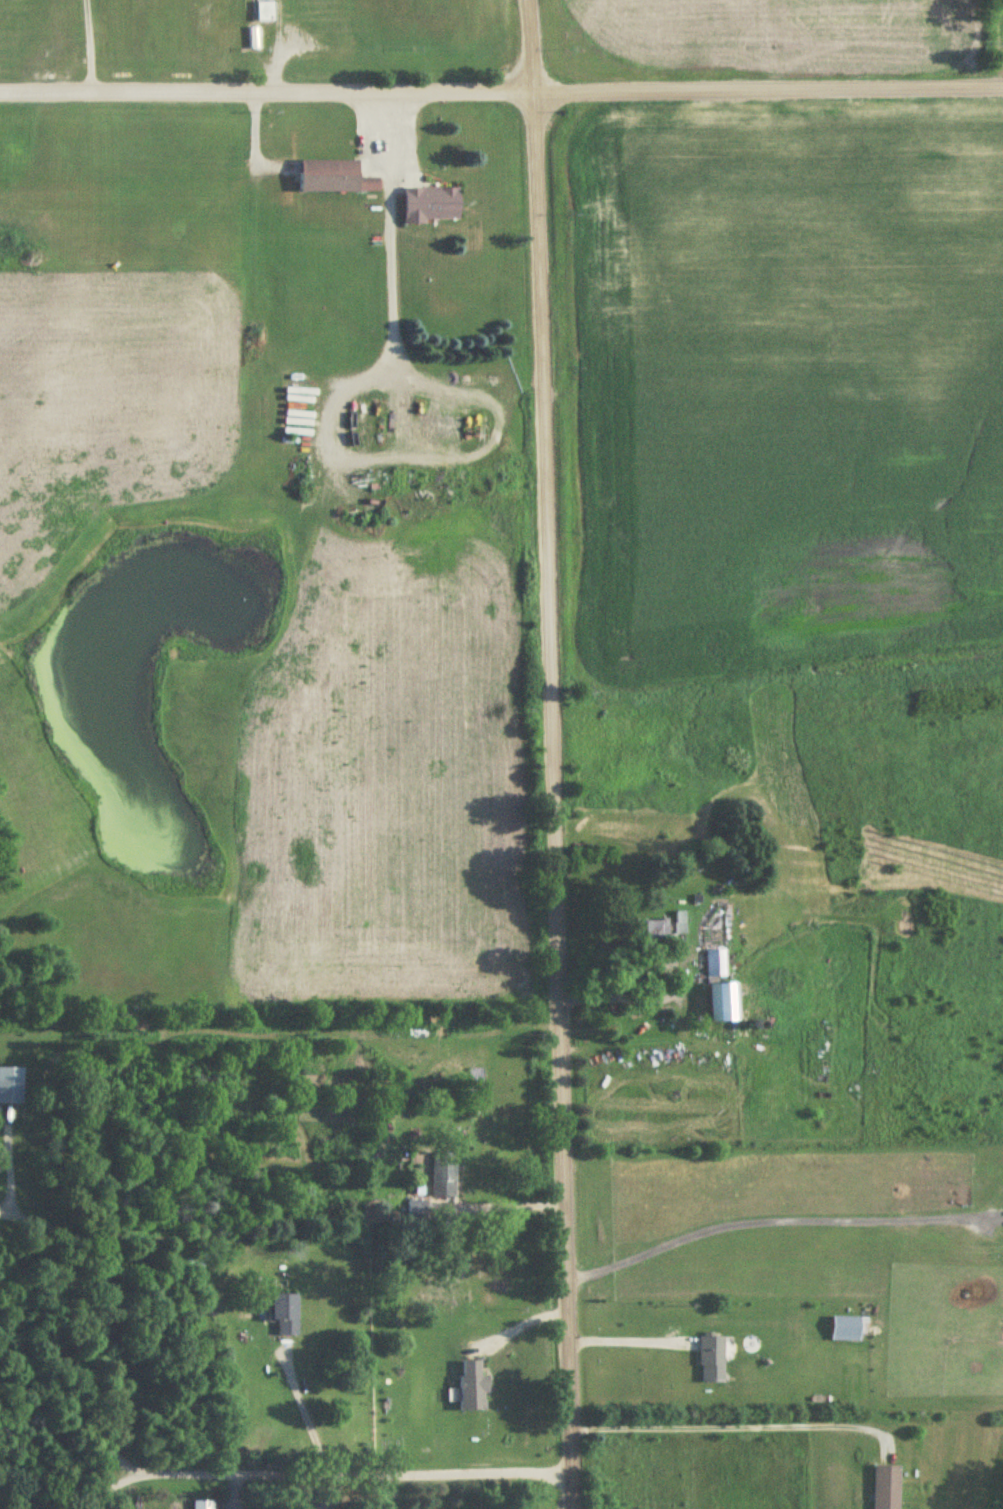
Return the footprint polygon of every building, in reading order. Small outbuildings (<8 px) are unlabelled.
[(257,22),(273,22),(273,2),(257,2),(257,22)] [(359,161),(301,161),(301,193),(379,193),(379,178),(359,178),(359,161)] [(460,189),(405,189),(405,222),(460,222),(460,189)] [(685,912),(674,913),(674,921),(641,922),(642,940),(686,939),(685,912)] [(707,977),(724,977),(724,952),(707,952),(707,977)] [(738,1023),(738,985),(710,985),(710,1023),(738,1023)] [(0,1068),(0,1104),(24,1104),(24,1068),(0,1068)] [(434,1152),(434,1197),(456,1197),(456,1152),(434,1152)] [(408,1202),(408,1222),(441,1222),(441,1206),(428,1206),(428,1202),(408,1202)] [(298,1294),(273,1294),(273,1336),(298,1336),(298,1294)] [(701,1337),(700,1383),(725,1384),(725,1337),(701,1337)] [(461,1411),(485,1411),(485,1393),(490,1393),(490,1377),(481,1377),(481,1362),(460,1362),(461,1411)] [(874,1508),(900,1508),(900,1467),(874,1467),(874,1508)]
